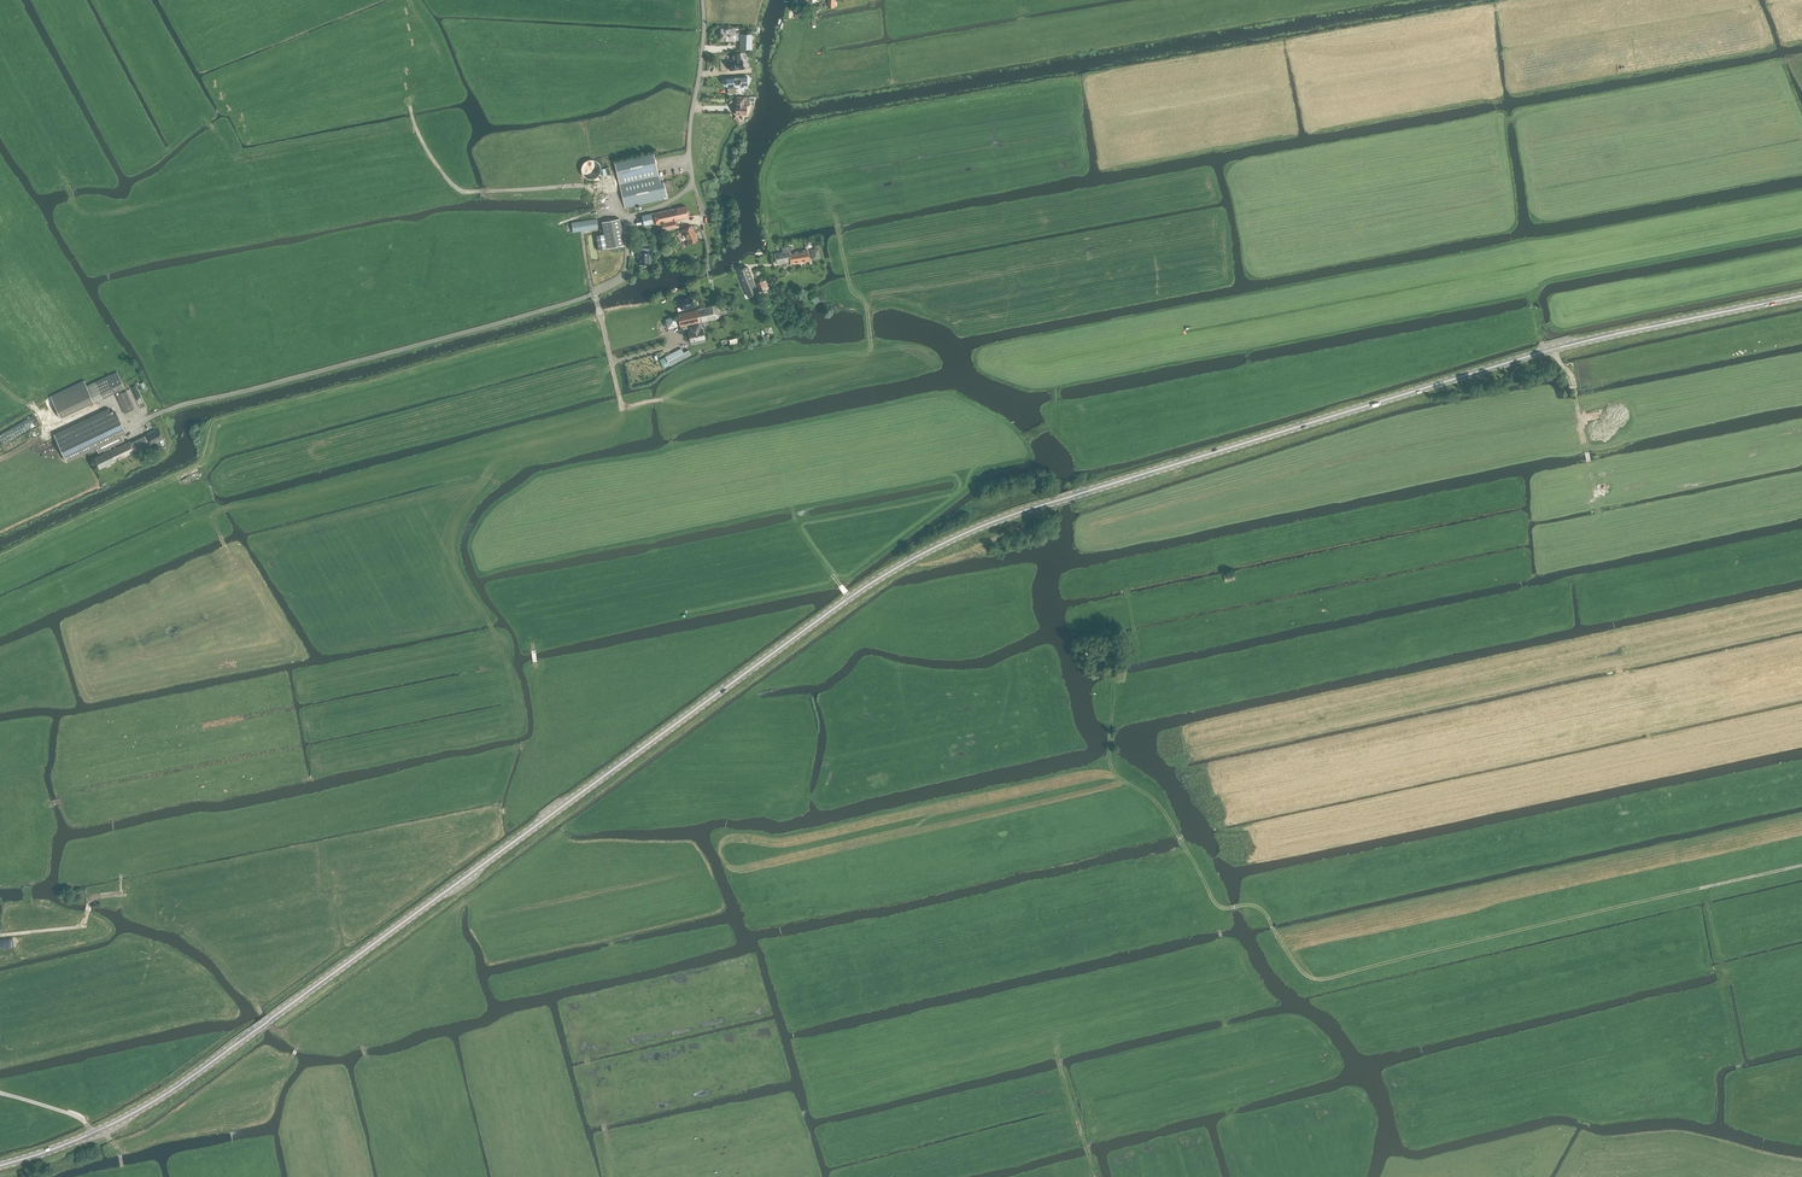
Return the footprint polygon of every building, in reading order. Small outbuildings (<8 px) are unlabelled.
[(721,40),(740,41),(741,34),(741,33),(735,32),(735,29),(721,29),(721,40)] [(752,49),(753,34),(741,34),(740,41),(740,49),(752,49)] [(731,70),(744,69),(743,60),(742,60),(741,53),(733,54),(734,61),(730,61),(730,63),(729,63),(729,68),(731,68),(731,70)] [(747,84),(747,76),(726,78),(727,86),(747,84)] [(750,97),(737,97),(736,97),(736,105),(735,105),(735,114),(746,114),(746,106),(749,106),(749,102),(750,97)] [(655,153),(616,160),(624,207),(668,198),(665,180),(660,181),(655,153)] [(581,166),(581,169),(581,172),(582,174),(584,177),(586,178),(590,179),(593,179),(596,178),(599,175),(600,172),(601,169),(600,166),(599,163),(596,161),(594,160),(590,159),(587,160),(585,161),(583,163),(581,166)] [(687,205),(654,211),(656,223),(690,216),(687,205)] [(642,214),(645,224),(654,222),(652,212),(642,214)] [(571,222),(572,232),(598,228),(596,218),(571,222)] [(620,218),(602,222),(606,248),(624,244),(620,218)] [(662,229),(676,226),(675,221),(661,224),(662,229)] [(689,244),(698,240),(691,225),(683,229),(685,234),(684,235),(686,239),(687,238),(689,244)] [(603,234),(597,235),(596,235),(598,244),(599,249),(606,248),(603,234)] [(790,247),(782,248),(782,252),(774,253),(775,263),(790,260),(790,264),(809,261),(807,249),(791,252),(790,247)] [(649,263),(649,251),(651,251),(650,248),(641,248),(641,251),(637,251),(637,257),(638,257),(638,263),(649,263)] [(812,260),(820,258),(818,248),(810,249),(812,260)] [(748,297),(758,293),(747,266),(737,270),(748,297)] [(756,282),(760,291),(766,288),(768,287),(767,284),(765,280),(762,281),(761,280),(756,282)] [(815,304),(822,300),(817,290),(809,295),(815,304)] [(679,299),(682,310),(694,307),(691,296),(679,299)] [(698,309),(696,310),(699,322),(699,323),(701,322),(719,318),(721,317),(720,315),(718,315),(716,304),(706,306),(706,307),(698,309)] [(680,326),(697,322),(699,322),(696,310),(677,314),(680,326)] [(667,329),(678,326),(675,316),(665,319),(667,329)] [(702,327),(701,322),(699,323),(699,322),(697,322),(698,326),(690,327),(690,328),(692,328),(693,332),(689,333),(688,333),(691,345),(705,342),(702,329),(701,330),(699,330),(699,328),(702,328),(702,327)] [(691,354),(688,350),(667,361),(669,365),(691,354)] [(81,408),(125,388),(117,371),(87,386),(84,380),(50,396),(61,418),(81,408)] [(124,413),(134,408),(126,391),(116,395),(124,413)] [(112,414),(109,408),(55,434),(67,460),(96,446),(99,451),(104,449),(105,452),(95,457),(100,468),(135,452),(136,454),(150,447),(145,436),(130,442),(130,441),(111,449),(110,446),(124,439),(121,433),(126,431),(117,412),(112,414)] [(147,434),(152,444),(159,441),(161,444),(165,442),(159,429),(154,432),(154,431),(147,434)] [(195,470),(180,478),(185,486),(200,477),(195,470)] [(1234,573),(1224,575),(1225,581),(1235,579),(1234,573)] [(86,888),(72,891),(74,899),(87,897),(86,888)]
